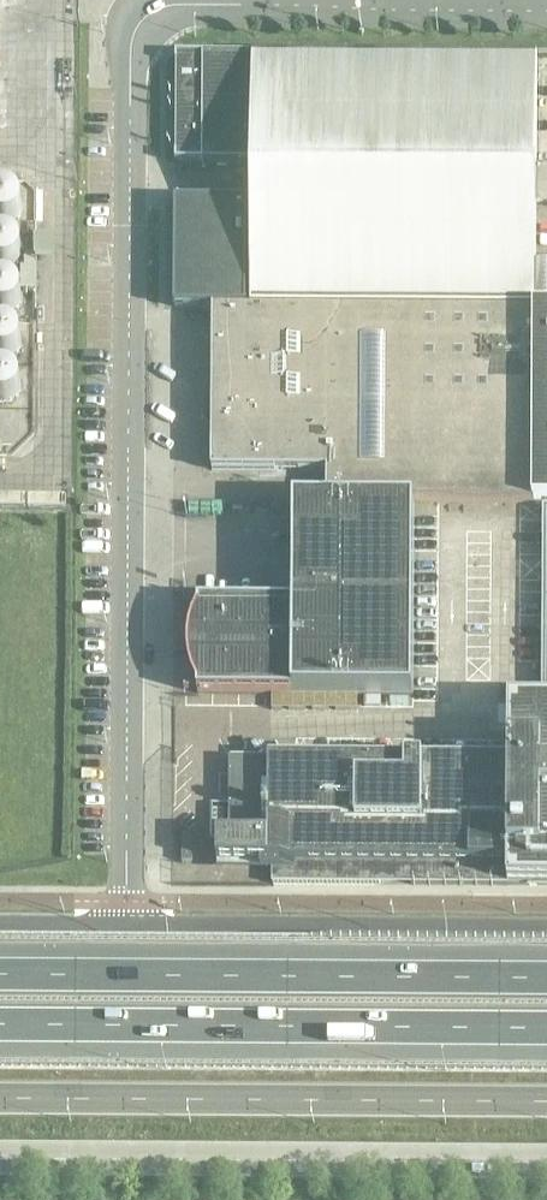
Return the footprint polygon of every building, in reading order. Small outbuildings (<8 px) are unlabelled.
[(536,179),(537,57),(537,56),(253,54),(176,53),(176,62),(176,120),(181,120),(181,125),(181,131),(176,131),(175,153),(175,162),(177,162),(216,162),(255,162),(255,201),(251,201),(251,203),(247,203),(247,201),(175,201),(175,227),(182,227),(182,239),(175,239),(174,307),(213,307),(213,308),(534,310),(534,308),(535,308),(536,258),(536,211),(536,179)] [(20,215),(21,213),(22,211),(22,208),(22,207),(22,205),(22,203),(21,202),(20,200),(19,198),(18,197),(17,196),(14,194),(11,192),(8,192),(6,192),(4,192),(1,193),(0,193),(0,221),(1,222),(3,222),(5,223),(8,223),(12,222),(15,221),(16,219),(17,219),(19,217),(20,215)] [(19,260),(21,257),(21,255),(22,254),(22,252),(21,249),(21,246),(20,244),(19,243),(16,240),(14,238),(11,237),(8,236),(4,236),(1,237),(0,238),(0,266),(2,267),(4,267),(7,267),(9,267),(12,266),(14,265),(16,264),(17,262),(19,260)] [(536,258),(535,308),(535,310),(546,311),(546,258),(536,258)] [(19,305),(20,303),(21,302),(21,301),(21,299),(21,297),(21,295),(21,293),(21,292),(20,291),(20,289),(18,287),(17,286),(14,284),(11,282),(9,281),(7,281),(5,281),(2,282),(0,282),(0,311),(1,311),(3,312),(7,312),(10,312),(12,311),(14,310),(16,309),(17,307),(19,305)] [(534,310),(213,308),(212,308),(212,402),(212,412),(212,423),(212,470),(327,470),(327,489),(327,501),(414,502),(534,503),(535,310),(534,310)] [(535,310),(534,503),(546,503),(546,311),(535,310)] [(1,356),(4,357),(6,357),(8,357),(12,356),(14,354),(17,352),(19,349),(20,347),(21,346),(21,343),(21,341),(21,339),(21,338),(20,337),(20,335),(19,333),(17,331),(15,329),(13,328),(10,327),(8,326),(5,326),(3,326),(0,327),(0,356),(1,356)] [(19,394),(20,391),(20,389),(21,388),(21,387),(21,385),(20,382),(20,380),(19,379),(17,376),(15,374),(13,373),(11,372),(8,371),(6,370),(4,371),(0,371),(0,401),(1,401),(4,401),(6,401),(8,401),(11,400),(14,399),(16,397),(17,396),(19,394)] [(413,694),(414,502),(327,501),(327,503),(294,503),(294,526),(294,551),(293,576),(293,603),(279,603),(198,602),(198,608),(198,613),(198,636),(198,659),(197,682),(197,685),(197,693),(413,694)] [(197,685),(198,608),(193,617),(190,627),(188,637),(188,647),(188,654),(189,664),(193,677),(197,685)] [(541,703),(508,702),(508,760),(273,759),(230,758),(229,837),(218,836),(218,870),(272,870),(272,883),(546,885),(546,703),(541,703)] [(192,862),(192,834),(182,834),(182,862),(192,862)]
